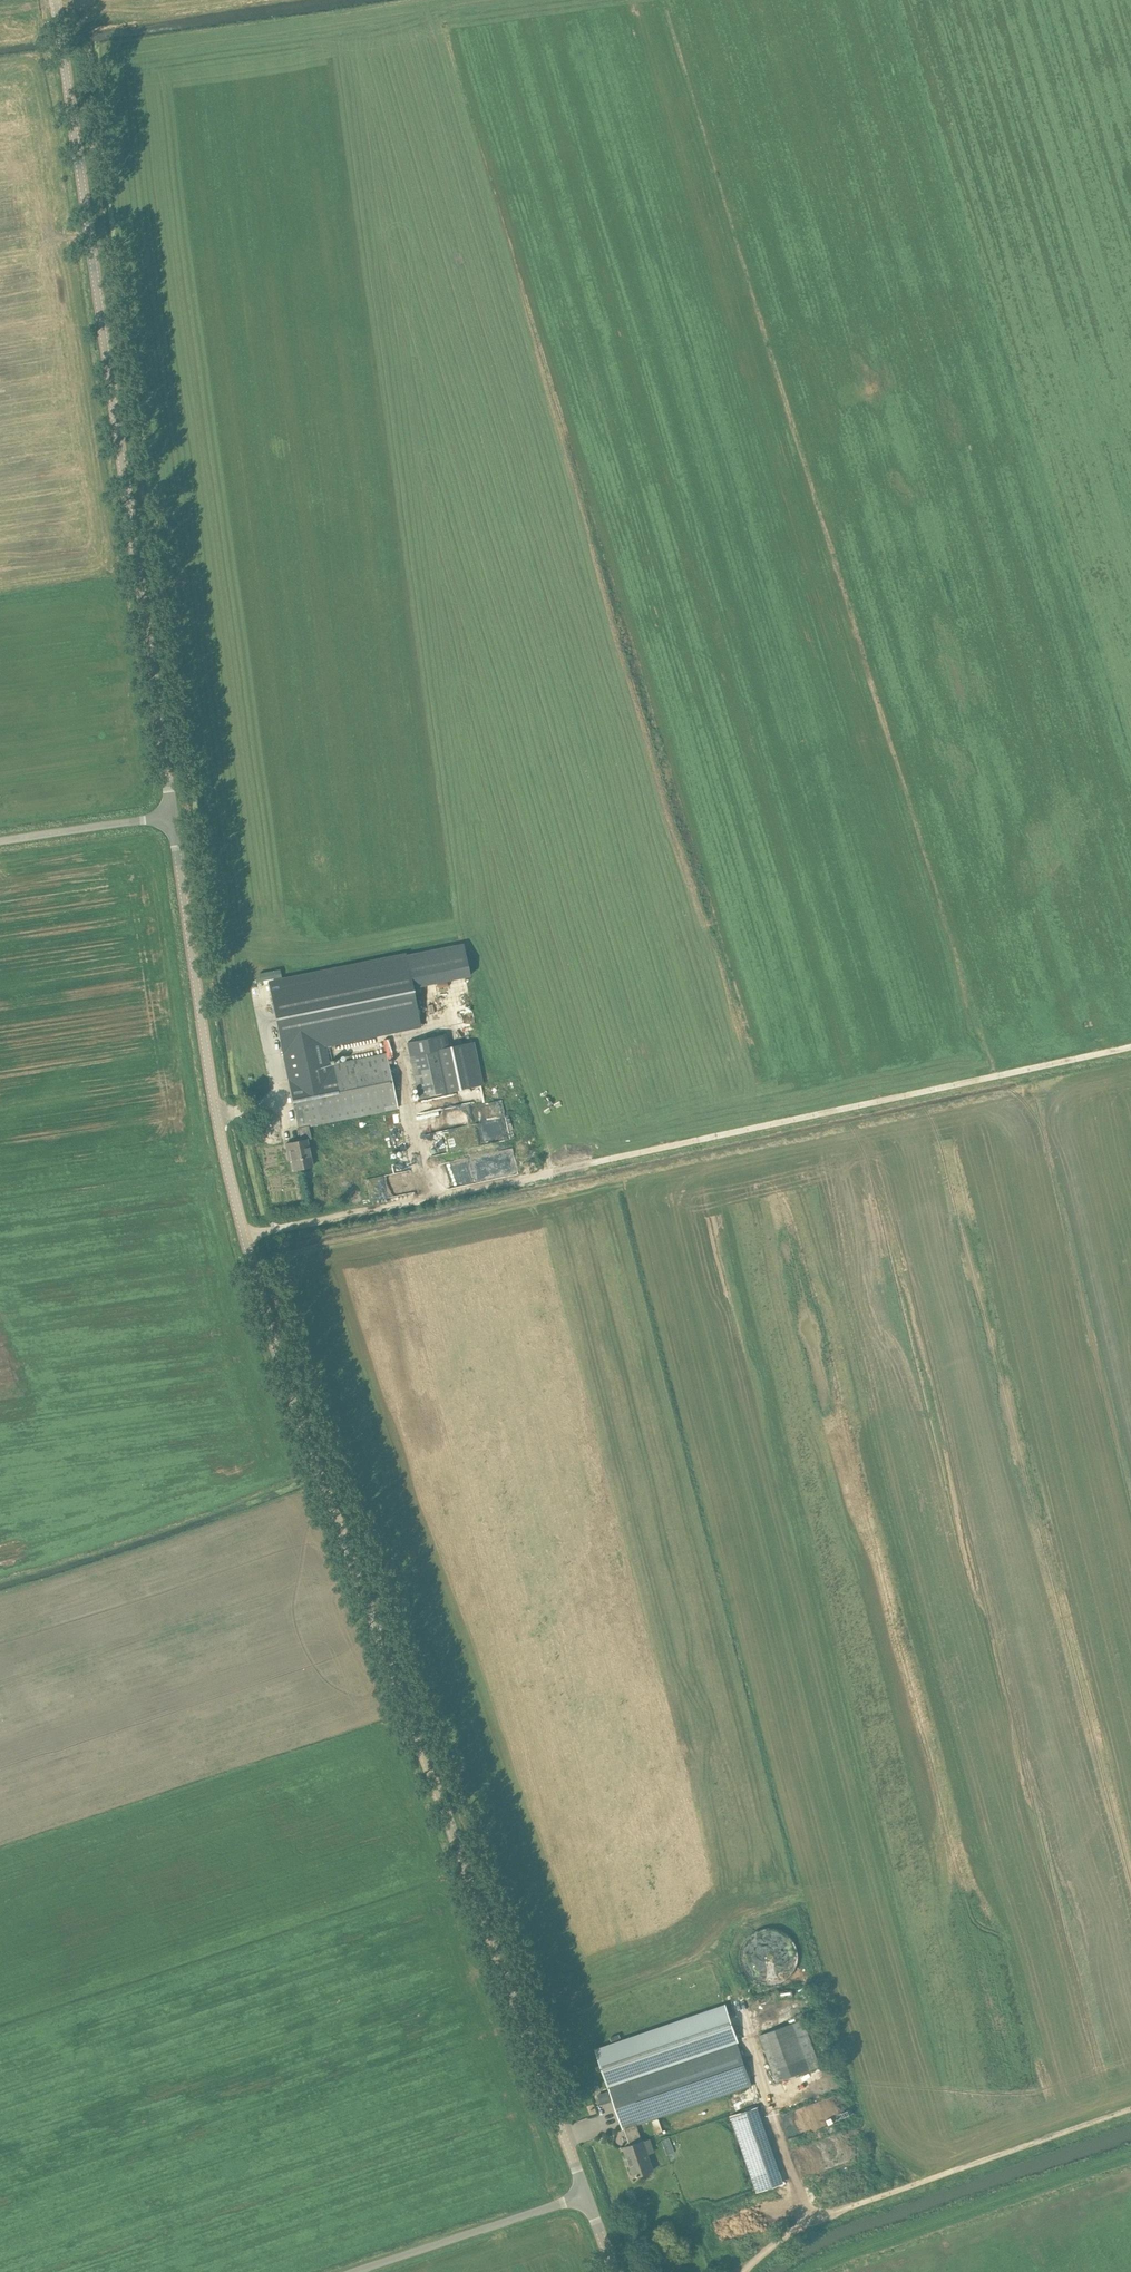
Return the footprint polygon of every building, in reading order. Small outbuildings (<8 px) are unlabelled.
[(463,944),(407,956),(413,986),(470,975),(463,944)] [(276,982),(268,984),(270,992),(282,1052),(283,1052),(287,1068),(288,1073),(329,1064),(325,1048),(332,1047),(331,1042),(420,1024),(413,986),(407,956),(276,982)] [(259,973),(260,981),(282,977),(280,969),(259,973)] [(446,1034),(407,1042),(419,1098),(481,1085),(471,1042),(448,1046),(446,1034)] [(289,1078),(288,1078),(298,1128),(309,1126),(332,1121),(340,1119),(398,1108),(396,1097),(390,1070),(390,1069),(389,1064),(389,1061),(387,1052),(329,1064),(288,1073),(289,1078)] [(451,1125),(506,1117),(503,1101),(449,1109),(451,1125)] [(301,1140),(286,1144),(288,1153),(290,1152),(292,1162),(294,1170),(303,1168),(313,1166),(307,1140),(311,1139),(310,1134),(309,1126),(298,1128),(301,1140)] [(776,1929),(771,1929),(769,1929),(764,1929),(759,1930),(755,1932),(751,1935),(748,1939),(746,1940),(744,1945),(742,1949),(741,1954),(741,1959),(742,1964),(744,1968),(746,1972),(749,1976),(751,1978),(755,1981),(759,1983),(762,1983),(766,1984),(774,1984),(778,1983),(783,1981),(787,1978),(789,1976),(792,1972),(794,1968),(796,1964),(797,1959),(797,1954),(796,1949),(794,1945),(792,1940),(789,1937),(785,1934),(781,1931),(776,1929)] [(719,2006),(595,2049),(608,2086),(623,2129),(625,2129),(638,2124),(652,2119),(658,2117),(752,2085),(737,2043),(739,2042),(726,2004),(719,2006)] [(804,2021),(759,2036),(775,2083),(820,2068),(804,2021)] [(610,2037),(612,2041),(621,2037),(619,2033),(610,2037)] [(766,2132),(758,2107),(730,2116),(738,2141),(766,2132)] [(658,2117),(652,2119),(656,2133),(663,2131),(658,2117)] [(630,2145),(624,2147),(634,2177),(645,2173),(653,2170),(648,2154),(644,2142),(638,2124),(625,2129),(630,2145)] [(856,2130),(838,2135),(840,2142),(858,2137),(856,2130)]
